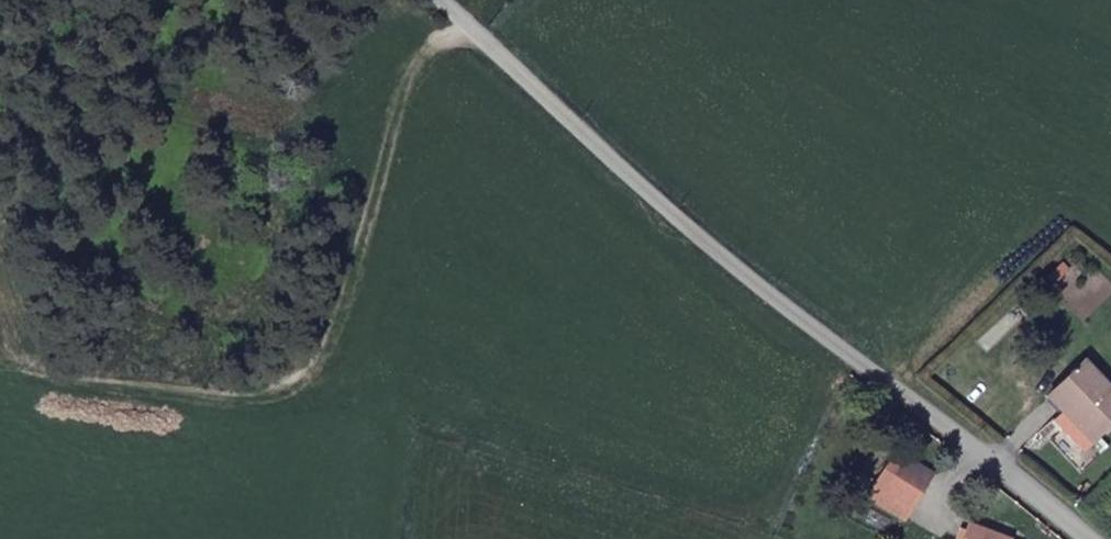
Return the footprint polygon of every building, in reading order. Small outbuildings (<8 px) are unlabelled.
[(1046,413),(1053,408),(1081,438),(1110,410),(1110,404),(1071,362),(1033,399),(1046,413)] [(1053,408),(1046,413),(1039,422),(1068,452),(1081,438),(1053,408)] [(859,446),(843,480),(872,493),(888,459),(859,446)] [(935,506),(933,512),(962,521),(963,515),(935,506)] [(922,536),(934,538),(1007,538),(970,530),(972,524),(962,521),(933,512),(926,510),(919,535),(922,536)]
